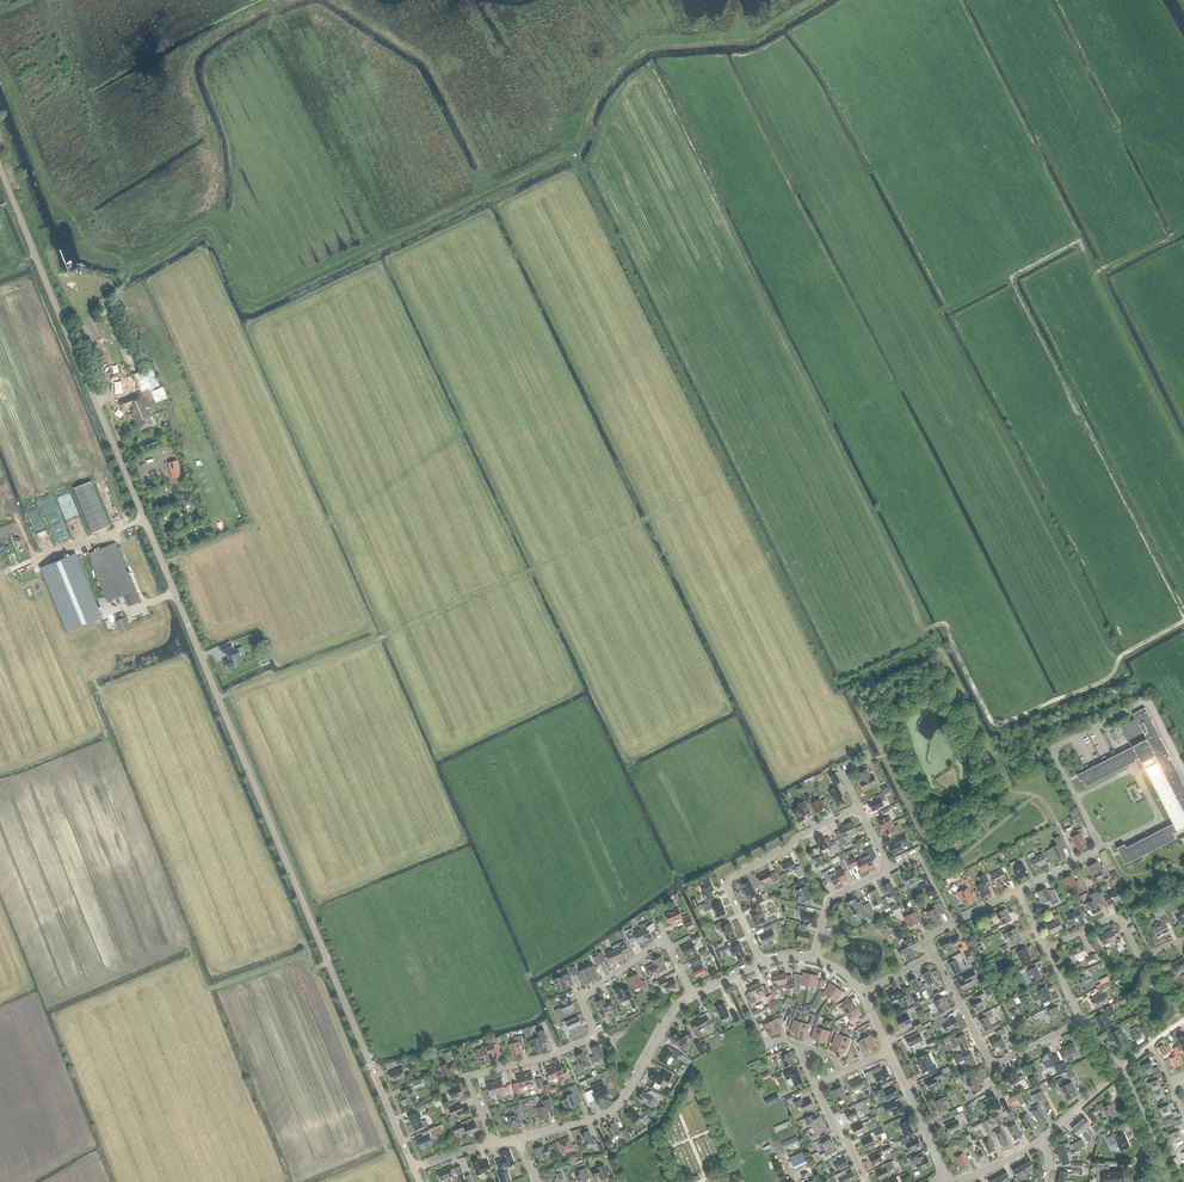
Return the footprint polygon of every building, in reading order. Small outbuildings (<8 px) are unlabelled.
[(125,399),(119,401),(122,409),(129,406),(136,423),(137,422),(138,424),(140,429),(151,424),(149,418),(150,417),(147,409),(147,407),(146,407),(145,402),(154,399),(155,403),(167,398),(162,387),(160,388),(152,367),(133,375),(138,388),(142,386),(141,384),(149,381),(151,388),(140,392),(134,395),(132,396),(130,397),(130,398),(126,400),(125,399)] [(181,476),(177,461),(170,463),(173,474),(175,473),(177,477),(181,476)] [(92,533),(109,526),(91,482),(74,488),(92,533)] [(43,527),(35,507),(26,510),(34,530),(43,527)] [(88,554),(112,613),(139,601),(116,542),(88,554)] [(67,631),(101,617),(75,554),(42,567),(67,631)] [(115,621),(120,632),(129,629),(124,617),(124,618),(122,613),(114,616),(116,621),(115,621)] [(219,647),(222,652),(233,648),(230,642),(219,647)] [(227,669),(238,664),(235,657),(240,655),(238,649),(238,648),(226,653),(229,659),(224,661),(227,669)] [(1077,774),(1080,780),(1082,779),(1086,786),(1099,779),(1128,764),(1135,761),(1137,764),(1140,771),(1144,769),(1146,772),(1155,790),(1172,823),(1168,825),(1167,825),(1125,847),(1124,844),(1116,847),(1118,851),(1120,854),(1125,864),(1175,838),(1171,831),(1175,829),(1183,825),(1183,784),(1145,707),(1133,713),(1135,719),(1124,725),(1127,730),(1125,731),(1129,738),(1130,737),(1134,744),(1132,745),(1132,746),(1114,755),(1099,763),(1085,770),(1077,774)] [(1114,740),(1118,738),(1114,730),(1110,732),(1114,740)] [(862,780),(859,782),(863,790),(869,788),(870,789),(875,786),(875,785),(878,783),(873,775),(870,776),(866,769),(858,773),(862,780)] [(840,782),(835,772),(829,775),(834,785),(840,782)] [(834,799),(836,803),(843,800),(840,794),(841,793),(838,787),(829,791),(833,800),(834,799)] [(889,789),(882,792),(875,796),(877,799),(869,803),(872,811),(883,805),(881,800),(885,798),(884,796),(891,793),(889,789)] [(825,810),(830,808),(825,798),(821,801),(820,798),(811,803),(815,813),(822,809),(821,809),(824,808),(825,810)] [(804,800),(796,804),(797,806),(792,809),(798,821),(805,818),(803,815),(810,812),(804,800)] [(881,811),(884,817),(891,813),(889,807),(881,811)] [(878,821),(881,828),(892,822),(889,816),(878,821)] [(845,824),(851,835),(857,832),(852,821),(845,824)] [(892,822),(881,828),(884,835),(892,831),(894,835),(901,831),(898,824),(894,826),(892,822)] [(851,835),(845,824),(839,827),(843,835),(837,838),(841,845),(846,843),(844,839),(851,835)] [(1087,844),(1082,834),(1084,833),(1081,828),(1075,831),(1076,835),(1071,837),(1073,841),(1074,841),(1078,848),(1087,844)] [(821,850),(828,847),(832,854),(840,850),(835,841),(831,843),(828,836),(824,839),(822,835),(815,839),(821,850)] [(892,841),(894,844),(889,847),(893,854),(898,851),(899,852),(903,850),(901,844),(908,841),(905,835),(892,841)] [(1057,845),(1051,849),(1047,851),(1050,856),(1052,857),(1055,855),(1057,860),(1065,855),(1062,849),(1066,846),(1061,836),(1054,839),(1057,845)] [(866,856),(862,858),(868,869),(874,866),(872,861),(871,859),(877,856),(873,848),(864,852),(866,856)] [(1028,855),(1030,860),(1035,869),(1046,863),(1044,858),(1047,856),(1043,849),(1040,851),(1042,854),(1035,857),(1033,852),(1028,855)] [(814,859),(817,866),(823,863),(820,856),(814,859)] [(854,857),(847,861),(851,868),(857,864),(861,872),(868,869),(862,858),(856,861),(854,857)] [(1017,865),(1015,861),(1010,864),(1012,868),(1013,868),(1016,874),(1017,873),(1019,878),(1028,874),(1023,865),(1027,863),(1024,857),(1020,859),(1022,863),(1017,865)] [(841,861),(846,870),(850,868),(845,858),(841,861)] [(788,862),(782,865),(786,873),(794,869),(798,877),(805,874),(800,865),(796,867),(792,859),(788,861),(788,862)] [(1101,869),(1099,865),(1098,862),(1089,866),(1094,878),(1101,875),(1102,877),(1108,874),(1104,867),(1101,869)] [(829,869),(822,873),(826,880),(830,878),(832,881),(835,886),(841,882),(835,871),(833,867),(829,869)] [(842,868),(835,871),(841,882),(848,879),(842,868)] [(1002,869),(990,875),(993,880),(994,882),(994,881),(995,884),(1003,880),(1004,882),(1009,880),(1006,873),(1004,874),(1004,873),(1002,869)] [(779,879),(776,871),(771,874),(770,870),(765,872),(765,873),(758,876),(762,884),(771,880),(773,882),(779,879)] [(1116,870),(1110,873),(1113,878),(1119,876),(1116,870)] [(903,883),(904,884),(906,886),(918,879),(914,871),(901,877),(902,880),(902,881),(903,883)] [(984,874),(976,878),(979,884),(976,886),(981,897),(990,893),(985,882),(988,881),(984,874)] [(918,886),(922,894),(933,888),(927,875),(921,878),(924,883),(918,886)] [(1075,887),(1077,890),(1079,894),(1084,891),(1078,880),(1075,882),(1072,875),(1063,879),(1069,890),(1075,887)] [(700,884),(701,885),(700,885),(704,894),(703,894),(706,901),(714,897),(711,891),(714,890),(710,880),(704,883),(704,882),(702,882),(701,882),(700,884)] [(753,906),(754,905),(764,901),(761,895),(757,897),(749,880),(740,885),(743,891),(742,893),(745,894),(747,899),(749,898),(750,899),(749,899),(753,906)] [(882,885),(888,897),(896,893),(890,882),(882,885)] [(800,898),(799,898),(798,898),(796,902),(809,905),(810,901),(809,900),(809,899),(811,898),(809,894),(809,891),(807,890),(805,886),(796,890),(800,898)] [(963,906),(974,901),(968,888),(958,892),(961,897),(962,897),(965,905),(963,906)] [(1046,888),(1038,892),(1043,903),(1050,900),(1052,905),(1060,902),(1054,891),(1049,894),(1046,888)] [(872,900),(871,901),(874,906),(881,902),(885,910),(890,907),(889,905),(886,900),(885,898),(881,899),(876,889),(868,893),(872,900)] [(1117,894),(1115,890),(1107,894),(1106,892),(1104,893),(1103,891),(1099,893),(1103,901),(1107,900),(1109,905),(1119,900),(1121,903),(1125,900),(1121,893),(1117,894)] [(1087,903),(1088,904),(1087,905),(1086,907),(1086,908),(1087,909),(1088,910),(1089,910),(1091,909),(1093,914),(1101,910),(1098,902),(1101,901),(1096,891),(1088,895),(1091,901),(1087,903)] [(896,896),(900,904),(904,902),(900,894),(896,896)] [(690,900),(693,906),(699,903),(695,897),(690,900)] [(857,913),(860,919),(867,915),(869,914),(871,918),(876,916),(869,902),(862,905),(862,904),(858,906),(854,898),(850,901),(846,903),(852,915),(857,913)] [(710,901),(702,904),(705,911),(713,908),(717,917),(721,915),(726,913),(722,906),(723,906),(721,901),(712,905),(710,901)] [(943,912),(939,903),(932,906),(933,908),(928,911),(933,922),(940,918),(938,914),(943,911),(943,912)] [(1080,914),(1083,912),(1079,904),(1073,907),(1075,911),(1067,915),(1072,924),(1082,919),(1080,914)] [(754,920),(756,925),(765,921),(763,916),(763,915),(762,913),(761,913),(760,911),(762,910),(759,905),(752,909),(754,914),(752,915),(754,920)] [(801,919),(813,922),(815,913),(806,911),(807,907),(798,905),(796,910),(803,912),(801,919)] [(665,914),(669,923),(682,917),(678,908),(665,914)] [(904,917),(909,927),(911,927),(912,927),(917,924),(915,921),(921,918),(916,908),(915,908),(914,908),(909,910),(911,914),(904,917)] [(1012,919),(1006,909),(997,914),(1002,924),(1012,919)] [(1155,925),(1155,926),(1152,928),(1157,938),(1169,932),(1165,923),(1168,921),(1163,912),(1157,915),(1161,923),(1160,924),(1160,923),(1158,922),(1155,923),(1155,925)] [(1060,923),(1063,922),(1059,913),(1052,917),(1054,921),(1047,925),(1052,935),(1063,929),(1060,923)] [(683,921),(686,927),(693,924),(690,917),(683,921)] [(655,928),(655,927),(652,928),(651,924),(650,925),(648,921),(639,925),(640,929),(645,940),(652,937),(649,932),(655,928)] [(724,932),(727,939),(735,935),(731,927),(732,927),(730,923),(724,925),(723,921),(715,925),(716,929),(720,928),(723,933),(724,932)] [(890,923),(887,925),(889,929),(890,928),(900,932),(902,928),(890,923)] [(759,935),(763,944),(776,938),(772,930),(774,929),(772,924),(764,928),(766,932),(759,935)] [(807,926),(799,924),(797,930),(799,931),(797,939),(808,942),(810,933),(806,932),(807,926)] [(645,940),(640,929),(634,931),(632,928),(625,931),(630,942),(637,939),(638,943),(645,940)] [(1009,937),(1012,944),(1022,939),(1016,928),(1004,934),(1003,935),(1004,938),(1006,939),(1009,937)] [(1116,939),(1111,929),(1106,932),(1107,932),(1099,936),(1104,945),(1116,939)] [(698,932),(690,936),(692,940),(700,937),(698,932)] [(954,938),(950,940),(949,938),(939,943),(942,950),(952,945),(952,946),(962,941),(959,935),(953,938),(954,938)] [(904,946),(905,948),(898,952),(900,957),(905,955),(908,960),(915,956),(912,949),(918,945),(914,938),(912,939),(910,936),(903,940),(905,945),(904,946)] [(1114,941),(1117,947),(1116,947),(1118,951),(1124,948),(1120,938),(1114,941)] [(629,951),(625,940),(612,946),(613,949),(618,961),(624,958),(623,954),(629,951)] [(696,944),(694,946),(692,942),(688,944),(681,947),(685,955),(699,949),(696,944)] [(740,943),(732,947),(733,949),(731,951),(733,956),(736,954),(738,959),(745,955),(743,951),(744,950),(742,946),(741,947),(740,943)] [(728,944),(718,949),(720,953),(723,951),(723,950),(726,949),(727,950),(730,948),(728,944)] [(1000,947),(1003,953),(1010,950),(1007,944),(1000,947)] [(1084,958),(1083,956),(1084,955),(1086,958),(1085,959),(1088,965),(1096,961),(1093,954),(1088,957),(1082,945),(1071,950),(1075,959),(1077,958),(1078,961),(1084,958)] [(1011,950),(1014,955),(1017,954),(1022,963),(1032,958),(1026,947),(1020,950),(1018,947),(1011,950)] [(703,954),(705,959),(710,957),(706,948),(698,951),(700,956),(703,954)] [(618,961),(613,949),(606,952),(611,964),(618,961)] [(591,952),(596,966),(601,964),(597,955),(595,950),(591,952)] [(606,960),(602,951),(597,953),(601,962),(606,960)] [(951,967),(954,975),(962,971),(957,962),(962,960),(960,957),(961,957),(959,953),(951,957),(953,961),(948,964),(950,968),(951,967)] [(661,956),(652,960),(654,964),(645,968),(648,976),(667,968),(661,956)] [(693,968),(692,969),(696,976),(701,974),(702,977),(703,977),(709,974),(707,970),(705,971),(702,964),(704,964),(701,958),(693,962),(696,967),(693,968)] [(1182,958),(1171,964),(1176,972),(1183,968),(1183,961),(1182,958)] [(575,965),(569,968),(573,976),(578,973),(575,965)] [(586,968),(591,980),(599,977),(593,965),(586,968)] [(1041,978),(1036,966),(1029,970),(1027,967),(1020,971),(1022,974),(1027,972),(1032,982),(1041,978)] [(1093,966),(1088,969),(1079,973),(1081,977),(1077,979),(1083,991),(1091,987),(1086,977),(1091,975),(1089,973),(1095,970),(1093,966)] [(579,971),(580,974),(577,975),(579,981),(582,979),(584,983),(591,980),(586,968),(579,971)] [(928,984),(935,981),(929,970),(922,974),(926,982),(923,984),(926,991),(930,989),(928,984)] [(977,977),(975,974),(973,970),(963,975),(965,978),(959,982),(962,989),(973,984),(971,980),(977,977)] [(571,980),(567,971),(559,974),(560,976),(554,979),(558,990),(566,987),(565,983),(571,980)] [(779,974),(782,988),(785,987),(786,989),(793,988),(793,982),(792,979),(787,980),(785,972),(779,974)] [(801,981),(794,980),(795,993),(799,993),(799,992),(799,989),(801,984),(808,986),(810,974),(803,973),(802,975),(801,981)] [(637,974),(628,978),(633,989),(642,985),(644,990),(648,988),(645,980),(641,982),(637,974)] [(782,988),(779,974),(772,975),(775,989),(782,988)] [(818,976),(810,974),(808,986),(816,987),(818,976)] [(1099,979),(1101,984),(1110,980),(1107,975),(1099,979)] [(667,982),(665,978),(658,981),(661,988),(663,991),(665,991),(667,991),(672,989),(673,990),(674,991),(675,991),(676,990),(677,989),(677,988),(676,987),(677,987),(674,979),(667,982)] [(917,988),(919,991),(920,993),(922,992),(926,999),(929,997),(926,991),(923,984),(920,980),(917,982),(915,978),(908,981),(911,986),(910,987),(909,988),(910,990),(911,990),(913,990),(913,991),(917,988)] [(759,981),(753,984),(758,994),(760,998),(763,996),(763,995),(765,994),(769,992),(766,985),(761,986),(759,981)] [(1090,999),(1094,1008),(1107,1001),(1106,998),(1108,997),(1105,991),(1106,990),(1105,988),(1109,986),(1107,982),(1096,988),(1099,994),(1090,999)] [(819,990),(812,1007),(816,1009),(819,1000),(821,995),(823,997),(825,994),(829,997),(836,987),(830,983),(823,993),(819,990)] [(758,994),(753,984),(747,987),(750,994),(746,996),(750,1004),(757,1001),(754,995),(758,994)] [(614,989),(618,999),(619,1002),(621,1003),(626,1001),(625,1000),(632,997),(628,986),(623,989),(622,986),(614,989)] [(1039,989),(1038,986),(1028,990),(1034,1001),(1035,1001),(1040,998),(1042,1002),(1051,998),(1047,991),(1048,991),(1046,986),(1039,989)] [(833,1003),(828,1008),(831,1011),(838,1004),(836,1001),(843,992),(836,987),(829,997),(833,1000),(832,1002),(833,1003)] [(898,998),(900,1002),(908,998),(904,990),(900,992),(897,987),(887,992),(891,1001),(898,998)] [(989,987),(984,990),(987,995),(988,994),(988,995),(992,993),(989,987)] [(985,1008),(983,1004),(980,997),(984,995),(982,991),(974,995),(976,999),(969,1002),(973,1009),(974,1009),(976,1013),(985,1008)] [(1018,996),(1021,1003),(1028,999),(1025,993),(1018,996)] [(557,1008),(556,1015),(558,1019),(565,1016),(563,1012),(574,1007),(570,999),(568,1000),(566,995),(559,998),(562,1003),(560,1004),(561,1007),(557,1008)] [(928,1004),(931,1010),(947,1002),(944,996),(937,1000),(935,996),(927,1000),(929,1004),(928,1004)] [(596,1002),(600,1013),(599,1013),(602,1020),(601,1019),(607,1016),(605,1011),(609,1010),(609,1009),(614,1007),(611,1000),(607,1001),(608,1002),(606,1002),(604,999),(596,1002)] [(842,1008),(846,1014),(856,1008),(852,1001),(844,1006),(842,1004),(839,1006),(841,1009),(842,1008)] [(947,1002),(931,1010),(932,1013),(934,1012),(935,1015),(933,1016),(935,1020),(944,1015),(942,1011),(950,1008),(947,1002)] [(719,1015),(721,1019),(729,1016),(723,1003),(715,1006),(717,1011),(717,1012),(718,1015),(719,1015)] [(1111,1005),(1107,1007),(1099,1011),(1101,1015),(1095,1018),(1101,1029),(1111,1024),(1107,1016),(1115,1012),(1111,1005)] [(1047,1008),(1031,1016),(1034,1021),(1048,1014),(1053,1022),(1062,1018),(1057,1007),(1048,1011),(1047,1008)] [(856,1008),(846,1014),(850,1021),(860,1014),(856,1008)] [(791,1017),(794,1019),(797,1011),(799,1012),(799,1010),(794,1009),(791,1017)] [(988,1019),(993,1016),(989,1010),(982,1014),(984,1017),(979,1020),(984,1031),(992,1027),(988,1019)] [(694,1022),(699,1030),(703,1027),(705,1030),(706,1031),(707,1032),(709,1032),(710,1031),(714,1029),(709,1021),(713,1019),(708,1011),(702,1015),(703,1016),(694,1022)] [(739,1020),(735,1011),(730,1013),(734,1022),(739,1020)] [(897,1020),(900,1027),(911,1022),(908,1015),(897,1020)] [(584,1031),(579,1020),(578,1021),(576,1016),(565,1021),(567,1026),(568,1026),(572,1036),(584,1031)] [(770,1021),(775,1032),(782,1029),(780,1025),(782,1024),(782,1022),(784,1022),(781,1016),(770,1021)] [(953,1029),(958,1026),(954,1017),(946,1022),(944,1018),(936,1022),(939,1029),(943,1026),(946,1032),(952,1028),(953,1029)] [(790,1031),(797,1034),(801,1022),(794,1020),(790,1031)] [(912,1024),(914,1029),(922,1025),(920,1020),(912,1024)] [(775,1032),(770,1021),(763,1025),(768,1036),(775,1032)] [(801,1022),(797,1034),(805,1036),(808,1025),(801,1022)] [(1121,1028),(1108,1034),(1111,1040),(1116,1038),(1117,1040),(1116,1041),(1119,1047),(1128,1042),(1123,1033),(1130,1029),(1127,1023),(1120,1026),(1121,1028)] [(832,1045),(839,1047),(843,1036),(838,1034),(839,1032),(841,1027),(835,1025),(833,1030),(837,1031),(836,1033),(832,1045)] [(919,1032),(926,1029),(924,1025),(916,1028),(918,1033),(905,1038),(909,1047),(914,1044),(914,1046),(919,1044),(918,1042),(923,1040),(919,1032)] [(1140,1028),(1146,1038),(1150,1036),(1144,1025),(1140,1028)] [(811,1038),(818,1040),(822,1029),(815,1027),(811,1038)] [(998,1045),(1000,1048),(1001,1048),(1006,1046),(1000,1035),(1006,1032),(1004,1028),(995,1032),(997,1036),(989,1040),(993,1047),(998,1045)] [(547,1041),(544,1029),(539,1031),(540,1037),(533,1039),(527,1041),(529,1047),(534,1045),(536,1050),(544,1048),(542,1043),(547,1041)] [(686,1039),(691,1034),(686,1029),(681,1034),(678,1031),(671,1037),(681,1046),(687,1040),(686,1039)] [(822,1029),(818,1040),(826,1043),(829,1031),(822,1029)] [(868,1036),(864,1038),(869,1049),(876,1046),(870,1032),(867,1033),(868,1036)] [(948,1037),(952,1043),(954,1047),(959,1045),(961,1049),(968,1045),(965,1038),(963,1034),(957,1037),(955,1034),(948,1037)] [(515,1042),(509,1044),(512,1055),(521,1053),(519,1044),(523,1043),(521,1036),(514,1037),(515,1042)] [(843,1036),(839,1047),(847,1049),(850,1038),(843,1036)] [(869,1049),(864,1038),(857,1041),(862,1052),(869,1049)] [(701,1055),(706,1052),(700,1042),(695,1045),(701,1055)] [(478,1056),(479,1060),(485,1059),(485,1060),(489,1059),(490,1060),(501,1057),(497,1043),(486,1046),(486,1045),(482,1046),(482,1048),(475,1050),(476,1057),(478,1056)] [(1061,1053),(1064,1059),(1066,1058),(1068,1060),(1070,1061),(1073,1059),(1074,1057),(1072,1054),(1077,1052),(1073,1043),(1063,1049),(1064,1051),(1061,1053)] [(596,1059),(604,1056),(598,1044),(591,1047),(594,1055),(590,1057),(593,1065),(598,1063),(596,1059)] [(1173,1048),(1176,1055),(1169,1058),(1173,1065),(1174,1064),(1175,1067),(1179,1065),(1178,1062),(1179,1062),(1178,1059),(1181,1057),(1176,1047),(1173,1048)] [(659,1059),(666,1063),(670,1057),(676,1060),(680,1052),(673,1048),(671,1052),(665,1049),(659,1059)] [(775,1054),(777,1057),(775,1058),(779,1066),(780,1065),(782,1070),(787,1068),(786,1066),(794,1063),(789,1052),(785,1054),(783,1050),(775,1054)] [(448,1061),(449,1063),(448,1063),(448,1062),(440,1066),(445,1078),(453,1075),(451,1071),(457,1068),(454,1060),(450,1062),(450,1060),(453,1059),(450,1051),(446,1053),(448,1061)] [(1041,1058),(1046,1068),(1060,1060),(1057,1055),(1053,1057),(1050,1051),(1044,1054),(1045,1056),(1041,1058)] [(584,1066),(588,1064),(583,1052),(575,1056),(578,1063),(573,1065),(577,1072),(585,1069),(584,1066)] [(956,1064),(960,1062),(964,1060),(969,1068),(976,1064),(970,1053),(964,1056),(962,1052),(953,1057),(956,1064)] [(680,1057),(685,1060),(684,1061),(688,1063),(690,1059),(687,1057),(687,1056),(682,1053),(680,1057)] [(917,1059),(922,1071),(928,1069),(930,1073),(937,1070),(935,1065),(933,1066),(928,1054),(929,1053),(917,1059)] [(401,1063),(404,1069),(413,1065),(412,1064),(414,1063),(413,1060),(411,1061),(410,1060),(401,1063)] [(1066,1065),(1064,1061),(1053,1066),(1057,1073),(1068,1068),(1066,1065)] [(1151,1071),(1153,1075),(1160,1072),(1158,1068),(1154,1069),(1151,1061),(1141,1065),(1144,1073),(1151,1071)] [(553,1066),(557,1078),(559,1081),(566,1079),(570,1077),(565,1066),(561,1067),(560,1063),(553,1066)] [(557,1078),(553,1066),(546,1068),(549,1076),(546,1077),(547,1080),(550,1079),(550,1080),(557,1078)] [(389,1073),(392,1081),(405,1076),(402,1067),(389,1073)] [(868,1072),(864,1073),(867,1080),(870,1079),(871,1078),(874,1077),(877,1081),(889,1076),(886,1068),(882,1070),(877,1072),(875,1068),(868,1072)] [(797,1071),(792,1073),(790,1069),(783,1073),(786,1079),(790,1077),(794,1086),(803,1082),(797,1071)] [(1014,1069),(1005,1074),(1008,1080),(1009,1079),(1011,1084),(1015,1083),(1019,1080),(1022,1085),(1026,1082),(1022,1075),(1018,1077),(1014,1069)] [(650,1079),(660,1084),(663,1079),(668,1082),(672,1075),(664,1070),(661,1075),(653,1070),(651,1075),(652,1076),(650,1079)] [(934,1078),(925,1082),(928,1089),(939,1084),(937,1080),(943,1077),(940,1070),(932,1074),(934,1078)] [(524,1074),(527,1086),(535,1084),(531,1072),(524,1074)] [(1148,1082),(1151,1091),(1161,1087),(1158,1078),(1162,1076),(1160,1072),(1153,1075),(1155,1079),(1148,1082)] [(515,1083),(511,1084),(513,1093),(517,1092),(518,1092),(517,1089),(520,1088),(527,1086),(524,1074),(517,1076),(519,1084),(516,1085),(516,1083),(515,1083)] [(978,1085),(974,1078),(970,1080),(968,1076),(967,1076),(961,1079),(963,1083),(965,1084),(967,1083),(971,1091),(965,1094),(969,1100),(976,1096),(974,1093),(981,1089),(979,1085),(978,1085)] [(1028,1079),(1029,1081),(1032,1087),(1038,1084),(1036,1081),(1034,1076),(1028,1079)] [(856,1080),(850,1083),(853,1091),(861,1087),(862,1091),(866,1089),(866,1088),(869,1087),(866,1079),(862,1080),(861,1077),(856,1079),(856,1080)] [(1061,1087),(1067,1099),(1075,1095),(1071,1087),(1073,1087),(1071,1082),(1066,1085),(1064,1081),(1065,1081),(1063,1077),(1056,1081),(1057,1084),(1060,1083),(1062,1086),(1061,1087)] [(421,1079),(413,1082),(415,1087),(420,1085),(421,1086),(424,1085),(421,1079)] [(494,1081),(497,1094),(505,1092),(501,1080),(494,1081)] [(497,1094),(494,1081),(487,1083),(488,1088),(482,1090),(486,1100),(491,1098),(490,1096),(497,1094)] [(594,1097),(597,1104),(608,1099),(604,1089),(605,1088),(602,1081),(591,1086),(596,1096),(594,1097)] [(552,1087),(550,1088),(549,1083),(543,1084),(545,1094),(554,1092),(552,1087)] [(562,1100),(565,1108),(571,1105),(572,1107),(579,1104),(579,1103),(582,1102),(575,1085),(569,1087),(571,1093),(567,1095),(568,1097),(562,1100)] [(462,1095),(463,1095),(460,1086),(451,1089),(450,1086),(443,1088),(446,1095),(450,1093),(452,1099),(458,1097),(459,1098),(459,1099),(462,1096),(462,1095)] [(844,1098),(846,1104),(853,1100),(850,1094),(846,1096),(841,1086),(833,1090),(838,1101),(844,1098)] [(875,1095),(880,1093),(882,1097),(885,1096),(887,1099),(898,1094),(895,1087),(888,1090),(888,1089),(883,1091),(881,1086),(872,1090),(875,1095)] [(411,1087),(401,1091),(403,1095),(400,1097),(403,1104),(406,1103),(407,1104),(417,1100),(411,1087)] [(1162,1096),(1164,1100),(1171,1098),(1169,1093),(1165,1095),(1161,1087),(1151,1091),(1155,1099),(1162,1096)] [(644,1101),(648,1104),(647,1105),(652,1107),(657,1098),(656,1098),(658,1094),(651,1090),(649,1094),(642,1090),(638,1098),(640,1099),(640,1100),(640,1101),(642,1103),(644,1102),(644,1101)] [(1036,1093),(1031,1096),(1032,1099),(1034,1098),(1036,1102),(1040,1100),(1036,1093)] [(988,1100),(988,1101),(989,1103),(987,1104),(986,1106),(988,1109),(990,1110),(992,1109),(992,1110),(1001,1105),(997,1098),(996,1098),(994,1094),(987,1098),(988,1100)] [(934,1101),(939,1112),(947,1108),(944,1101),(949,1098),(947,1095),(934,1101)] [(774,1096),(764,1100),(767,1105),(769,1104),(776,1101),(774,1096)] [(803,1111),(805,1109),(807,1112),(812,1110),(810,1107),(814,1106),(810,1099),(803,1102),(801,1097),(792,1101),(796,1108),(801,1106),(803,1111)] [(1158,1108),(1162,1116),(1172,1112),(1168,1104),(1173,1102),(1171,1098),(1164,1100),(1165,1105),(1158,1108)] [(543,1106),(537,1108),(539,1116),(538,1118),(542,1121),(544,1119),(549,1117),(547,1107),(552,1106),(550,1099),(542,1101),(543,1106)] [(1001,1103),(1005,1110),(1009,1108),(1005,1100),(1001,1103)] [(865,1108),(864,1106),(862,1101),(853,1105),(855,1108),(845,1113),(848,1120),(858,1115),(857,1112),(865,1108)] [(901,1102),(897,1104),(896,1101),(884,1106),(887,1111),(891,1109),(894,1115),(905,1110),(901,1102)] [(1097,1105),(1099,1109),(1100,1111),(1104,1110),(1107,1118),(1116,1115),(1112,1103),(1108,1105),(1106,1101),(1097,1105)] [(509,1123),(508,1123),(509,1128),(514,1127),(514,1126),(521,1124),(518,1116),(523,1115),(520,1105),(519,1102),(505,1105),(507,1111),(514,1109),(515,1114),(507,1116),(509,1123)] [(968,1115),(969,1115),(971,1119),(977,1116),(975,1112),(970,1102),(964,1106),(968,1115)] [(460,1104),(449,1108),(452,1116),(458,1113),(460,1118),(471,1113),(468,1105),(462,1108),(460,1104)] [(1033,1110),(1031,1111),(1032,1115),(1034,1114),(1038,1121),(1043,1118),(1042,1116),(1042,1115),(1044,1114),(1039,1104),(1038,1104),(1032,1107),(1033,1110)] [(413,1113),(408,1115),(409,1120),(411,1120),(412,1124),(415,1129),(423,1126),(424,1127),(423,1127),(429,1125),(428,1125),(426,1120),(422,1121),(420,1117),(421,1116),(419,1111),(424,1109),(422,1105),(414,1109),(416,1112),(413,1113)] [(956,1108),(949,1112),(951,1115),(963,1110),(961,1106),(956,1108)] [(631,1108),(625,1114),(634,1122),(639,1117),(642,1120),(646,1116),(640,1110),(637,1113),(631,1108)] [(1012,1110),(1007,1112),(1012,1121),(1016,1119),(1012,1110)] [(945,1125),(948,1132),(960,1127),(958,1122),(965,1119),(962,1112),(954,1116),(956,1120),(945,1125)] [(1173,1122),(1174,1126),(1181,1123),(1179,1118),(1175,1120),(1172,1112),(1162,1116),(1165,1125),(1173,1122)] [(1030,1123),(1032,1122),(1027,1113),(1022,1115),(1023,1118),(1020,1119),(1025,1129),(1031,1126),(1030,1123)] [(810,1124),(812,1127),(823,1122),(820,1116),(815,1118),(813,1114),(803,1119),(806,1126),(810,1124)] [(993,1117),(998,1126),(1003,1124),(998,1115),(993,1117)] [(1078,1123),(1086,1133),(1090,1137),(1092,1134),(1089,1130),(1088,1131),(1086,1128),(1090,1125),(1084,1118),(1078,1123)] [(901,1126),(904,1134),(912,1130),(908,1120),(901,1123),(899,1119),(892,1123),(895,1129),(901,1126)] [(774,1127),(776,1132),(791,1125),(789,1120),(788,1121),(774,1127)] [(608,1132),(611,1138),(620,1133),(619,1131),(617,1128),(616,1127),(613,1122),(611,1123),(609,1122),(607,1124),(607,1125),(607,1126),(605,1127),(608,1131),(608,1132)] [(823,1122),(812,1127),(815,1134),(810,1136),(812,1140),(820,1137),(818,1133),(826,1129),(823,1122)] [(452,1128),(454,1134),(464,1130),(462,1123),(452,1128)] [(468,1125),(464,1126),(467,1134),(478,1130),(475,1123),(468,1125)] [(852,1127),(855,1134),(865,1130),(861,1123),(852,1127)] [(1013,1136),(1015,1139),(1021,1136),(1018,1130),(1019,1130),(1015,1123),(1008,1127),(1012,1136),(1013,1136)] [(1081,1132),(1083,1135),(1087,1140),(1090,1138),(1089,1137),(1090,1137),(1086,1133),(1078,1123),(1072,1128),(1078,1135),(1081,1132)] [(1181,1123),(1174,1126),(1176,1130),(1169,1133),(1173,1142),(1182,1137),(1179,1129),(1183,1127),(1181,1123)] [(429,1130),(432,1138),(443,1130),(442,1124),(429,1130)] [(1100,1129),(1095,1124),(1091,1127),(1096,1133),(1100,1129)] [(873,1132),(875,1136),(885,1132),(883,1127),(873,1132)] [(631,1137),(626,1128),(620,1131),(626,1140),(631,1137)] [(1001,1128),(994,1132),(1000,1144),(1001,1144),(1002,1146),(1008,1143),(1006,1139),(1004,1136),(1005,1136),(1001,1128)] [(591,1142),(592,1145),(597,1142),(596,1138),(593,1140),(589,1130),(581,1133),(586,1144),(591,1142)] [(1117,1142),(1120,1149),(1129,1146),(1124,1134),(1120,1136),(1119,1132),(1110,1136),(1106,1138),(1110,1146),(1115,1144),(1115,1143),(1117,1142)] [(429,1134),(417,1139),(420,1148),(433,1143),(429,1134)] [(781,1142),(783,1149),(799,1142),(796,1136),(781,1142)] [(569,1137),(557,1142),(562,1153),(573,1148),(575,1152),(579,1150),(576,1143),(572,1145),(569,1137)] [(868,1147),(869,1149),(871,1149),(874,1148),(875,1146),(874,1144),(875,1144),(872,1137),(862,1141),(865,1148),(868,1147)] [(907,1137),(899,1141),(902,1145),(906,1144),(909,1151),(921,1146),(917,1138),(909,1142),(907,1137)] [(993,1147),(995,1146),(990,1137),(985,1139),(986,1141),(983,1143),(989,1153),(995,1150),(993,1147)] [(821,1146),(823,1149),(833,1144),(831,1138),(822,1142),(820,1138),(814,1140),(818,1148),(821,1146)] [(1086,1147),(1085,1145),(1082,1139),(1077,1141),(1081,1148),(1082,1149),(1086,1147)] [(881,1147),(884,1153),(892,1149),(889,1143),(887,1144),(881,1147)] [(1069,1149),(1066,1150),(1064,1143),(1057,1145),(1060,1155),(1066,1153),(1070,1152),(1069,1149)] [(833,1144),(823,1149),(824,1152),(819,1154),(823,1161),(831,1157),(829,1153),(836,1150),(833,1144)] [(538,1158),(539,1159),(547,1156),(546,1155),(552,1152),(549,1146),(544,1148),(542,1145),(534,1149),(537,1155),(537,1156),(538,1158)] [(977,1150),(975,1151),(972,1145),(967,1148),(970,1154),(971,1153),(973,1157),(974,1157),(977,1163),(981,1161),(980,1158),(981,1157),(977,1150)] [(500,1159),(496,1161),(499,1169),(505,1166),(505,1167),(515,1163),(509,1151),(500,1154),(502,1159),(500,1160),(500,1159)] [(869,1157),(873,1164),(877,1162),(878,1163),(883,1161),(882,1160),(880,1156),(883,1155),(882,1152),(879,1153),(869,1157)] [(922,1153),(909,1159),(912,1166),(916,1164),(919,1170),(931,1165),(927,1156),(924,1158),(922,1153)] [(967,1164),(963,1153),(955,1156),(958,1165),(961,1164),(963,1169),(967,1167),(966,1165),(967,1164)] [(1066,1153),(1060,1155),(1062,1164),(1069,1162),(1066,1153)] [(835,1165),(837,1170),(848,1164),(845,1157),(837,1160),(835,1157),(828,1160),(831,1166),(835,1165)] [(474,1170),(474,1173),(476,1173),(477,1174),(485,1171),(491,1168),(488,1161),(482,1163),(480,1159),(472,1163),(474,1169),(474,1170)] [(876,1172),(879,1179),(889,1175),(887,1171),(895,1168),(892,1161),(882,1165),(883,1169),(876,1172)] [(1030,1161),(1021,1166),(1025,1172),(1027,1170),(1033,1167),(1030,1161)] [(597,1168),(590,1171),(593,1178),(599,1175),(601,1179),(610,1176),(608,1171),(606,1171),(604,1165),(596,1168),(597,1168)] [(1096,1174),(1096,1178),(1103,1178),(1103,1181),(1122,1181),(1122,1171),(1109,1172),(1109,1165),(1096,1166),(1096,1174)] [(437,1176),(438,1178),(439,1179),(440,1179),(441,1181),(449,1177),(449,1178),(453,1176),(454,1175),(454,1174),(457,1173),(458,1174),(463,1172),(460,1166),(455,1168),(452,1170),(450,1166),(437,1172),(438,1174),(437,1174),(437,1176)] [(1025,1172),(1021,1166),(1013,1171),(1016,1177),(1025,1172)] [(578,1170),(580,1174),(576,1176),(577,1179),(575,1181),(587,1181),(586,1179),(590,1178),(586,1167),(578,1170)] [(504,1170),(497,1173),(501,1181),(507,1181),(509,1181),(504,1170)] [(835,1180),(838,1178),(840,1181),(848,1181),(855,1179),(852,1171),(843,1176),(841,1172),(833,1176),(835,1180)] [(1058,1181),(1062,1181),(1073,1181),(1073,1180),(1069,1179),(1069,1180),(1066,1180),(1068,1173),(1061,1171),(1058,1181)] [(562,1173),(557,1176),(557,1177),(556,1178),(554,1181),(566,1181),(562,1173)] [(998,1178),(1000,1181),(1005,1181),(1010,1179),(1007,1173),(998,1178)] [(470,1174),(464,1176),(467,1181),(465,1181),(473,1181),(470,1174)] [(899,1176),(902,1181),(908,1181),(904,1174),(899,1176)]
